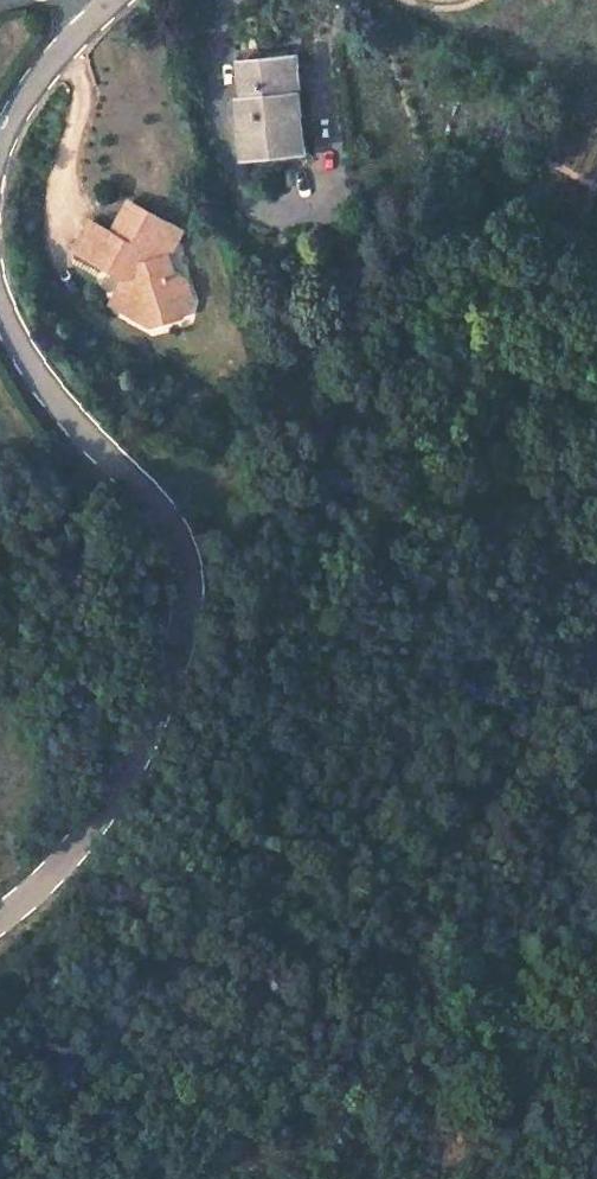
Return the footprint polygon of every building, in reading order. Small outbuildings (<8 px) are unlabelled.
[(288,57),(242,61),(246,99),(236,100),(241,157),(271,155),(270,150),(300,148),(297,95),(290,96),(288,57)] [(89,220),(74,249),(125,276),(128,277),(130,294),(125,295),(128,311),(152,324),(166,319),(175,302),(190,299),(184,281),(172,274),(168,257),(182,229),(129,200),(112,233),(89,220)] [(125,276),(111,303),(119,307),(128,311),(125,295),(130,294),(128,277),(125,276)] [(175,302),(166,319),(182,315),(190,299),(175,302)]
